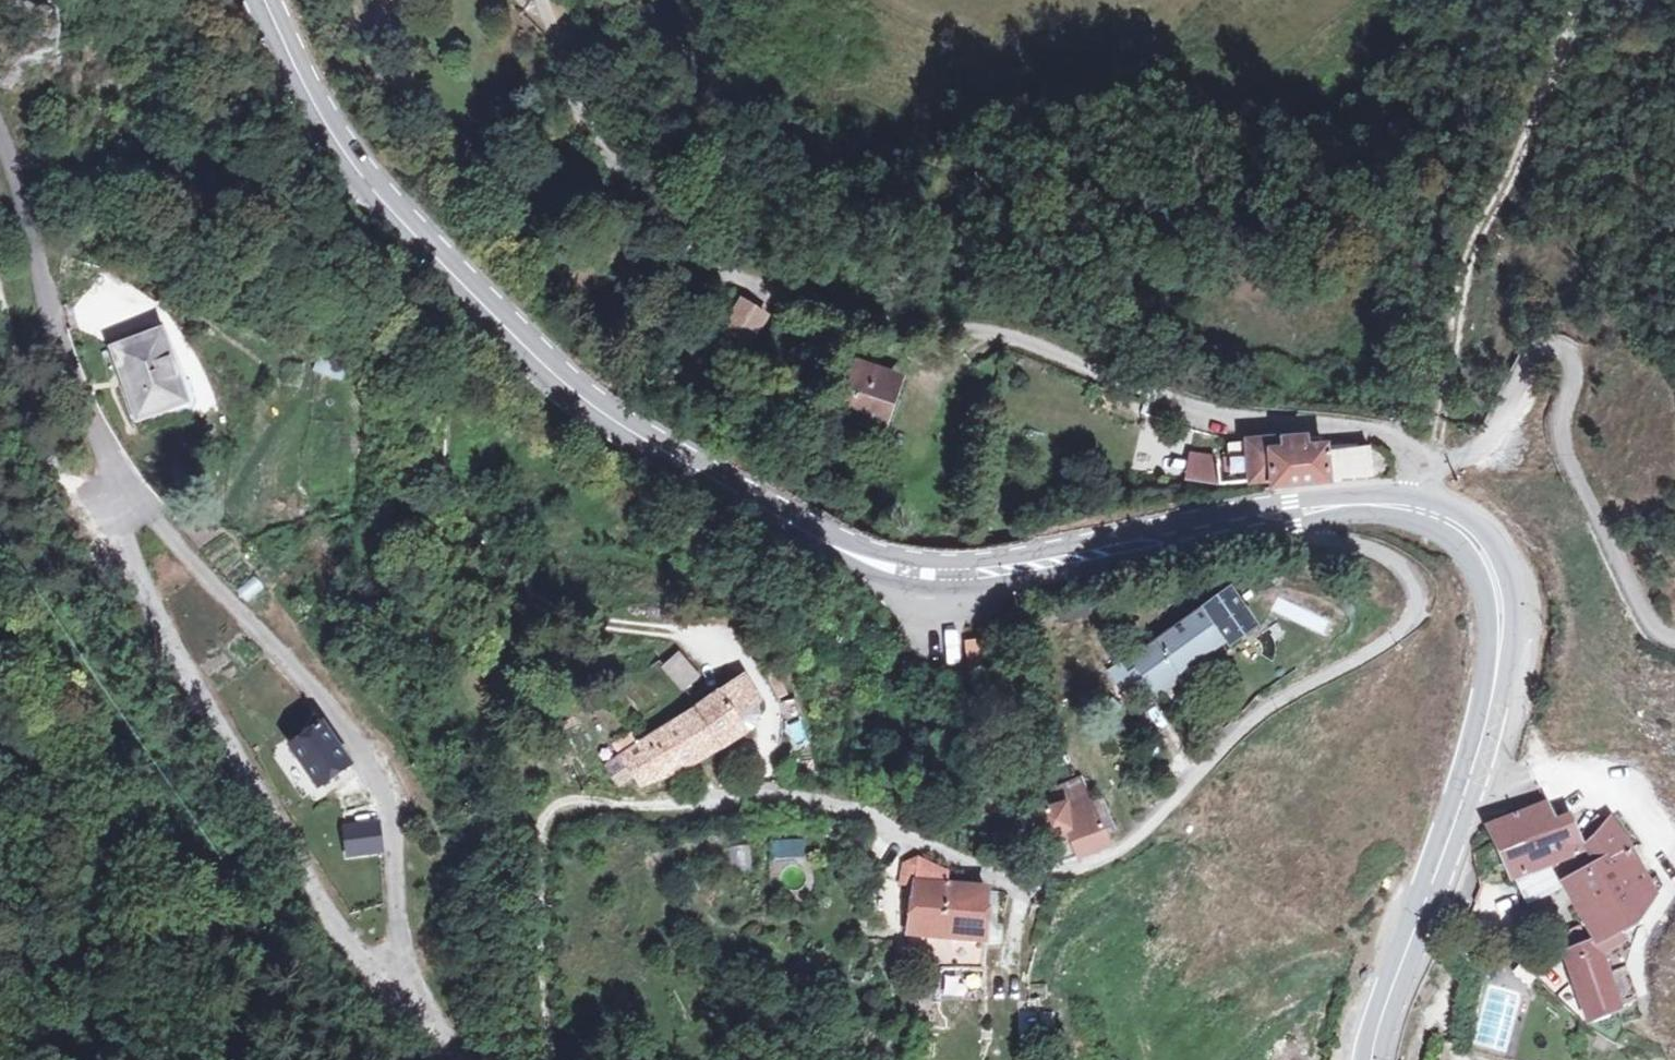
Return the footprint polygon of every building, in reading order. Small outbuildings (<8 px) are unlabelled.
[(766,317),(742,300),(726,324),(751,340),(766,317)] [(204,404),(173,323),(114,341),(141,424),(204,404)] [(844,363),(828,418),(885,435),(892,412),(885,410),(894,378),(844,363)] [(1248,442),(1251,482),(1272,480),(1272,490),(1292,487),(1371,477),(1370,445),(1367,443),(1355,440),(1305,448),(1304,435),(1248,442)] [(1228,482),(1251,482),(1248,442),(1224,445),(1225,461),(1228,482)] [(1184,481),(1211,484),(1215,454),(1188,451),(1184,481)] [(1158,641),(1180,672),(1182,670),(1223,640),(1227,645),(1253,626),(1226,590),(1158,641)] [(1158,641),(1131,660),(1154,692),(1157,697),(1186,676),(1182,670),(1180,672),(1158,641)] [(991,674),(989,644),(961,646),(963,676),(991,674)] [(677,651),(659,668),(684,694),(702,676),(677,651)] [(695,708),(671,723),(696,763),(745,733),(744,731),(735,717),(756,704),(740,678),(711,696),(705,686),(687,696),(695,708)] [(756,704),(735,717),(744,731),(765,718),(756,704)] [(630,734),(613,744),(620,756),(632,776),(643,794),(696,763),(671,723),(636,744),(630,734)] [(317,788),(348,766),(320,726),(289,748),(317,788)] [(620,756),(605,765),(616,785),(632,776),(620,756)] [(1086,775),(1067,782),(1074,801),(1093,795),(1086,775)] [(1108,794),(1095,799),(1108,833),(1120,829),(1108,794)] [(1049,832),(1037,835),(1042,869),(1111,843),(1108,833),(1095,799),(1093,795),(1074,801),(1070,802),(1069,799),(1041,807),(1049,832)] [(1552,859),(1584,844),(1571,816),(1563,818),(1556,806),(1549,809),(1547,798),(1544,797),(1487,824),(1511,880),(1552,859)] [(1578,914),(1647,881),(1614,816),(1607,823),(1591,837),(1584,844),(1552,859),(1578,914)] [(1587,831),(1591,837),(1607,823),(1602,817),(1587,831)] [(376,823),(343,829),(348,855),(381,850),(376,823)] [(805,857),(805,839),(769,839),(769,857),(805,857)] [(1647,881),(1578,914),(1590,940),(1562,956),(1589,1021),(1619,1004),(1601,955),(1628,940),(1623,930),(1631,926),(1649,906),(1665,894),(1662,887),(1652,891),(1647,881)] [(978,1028),(986,889),(986,888),(913,884),(908,967),(921,968),(918,1025),(978,1028)] [(1304,1026),(1305,1057),(1318,1057),(1317,1026),(1304,1026)]
